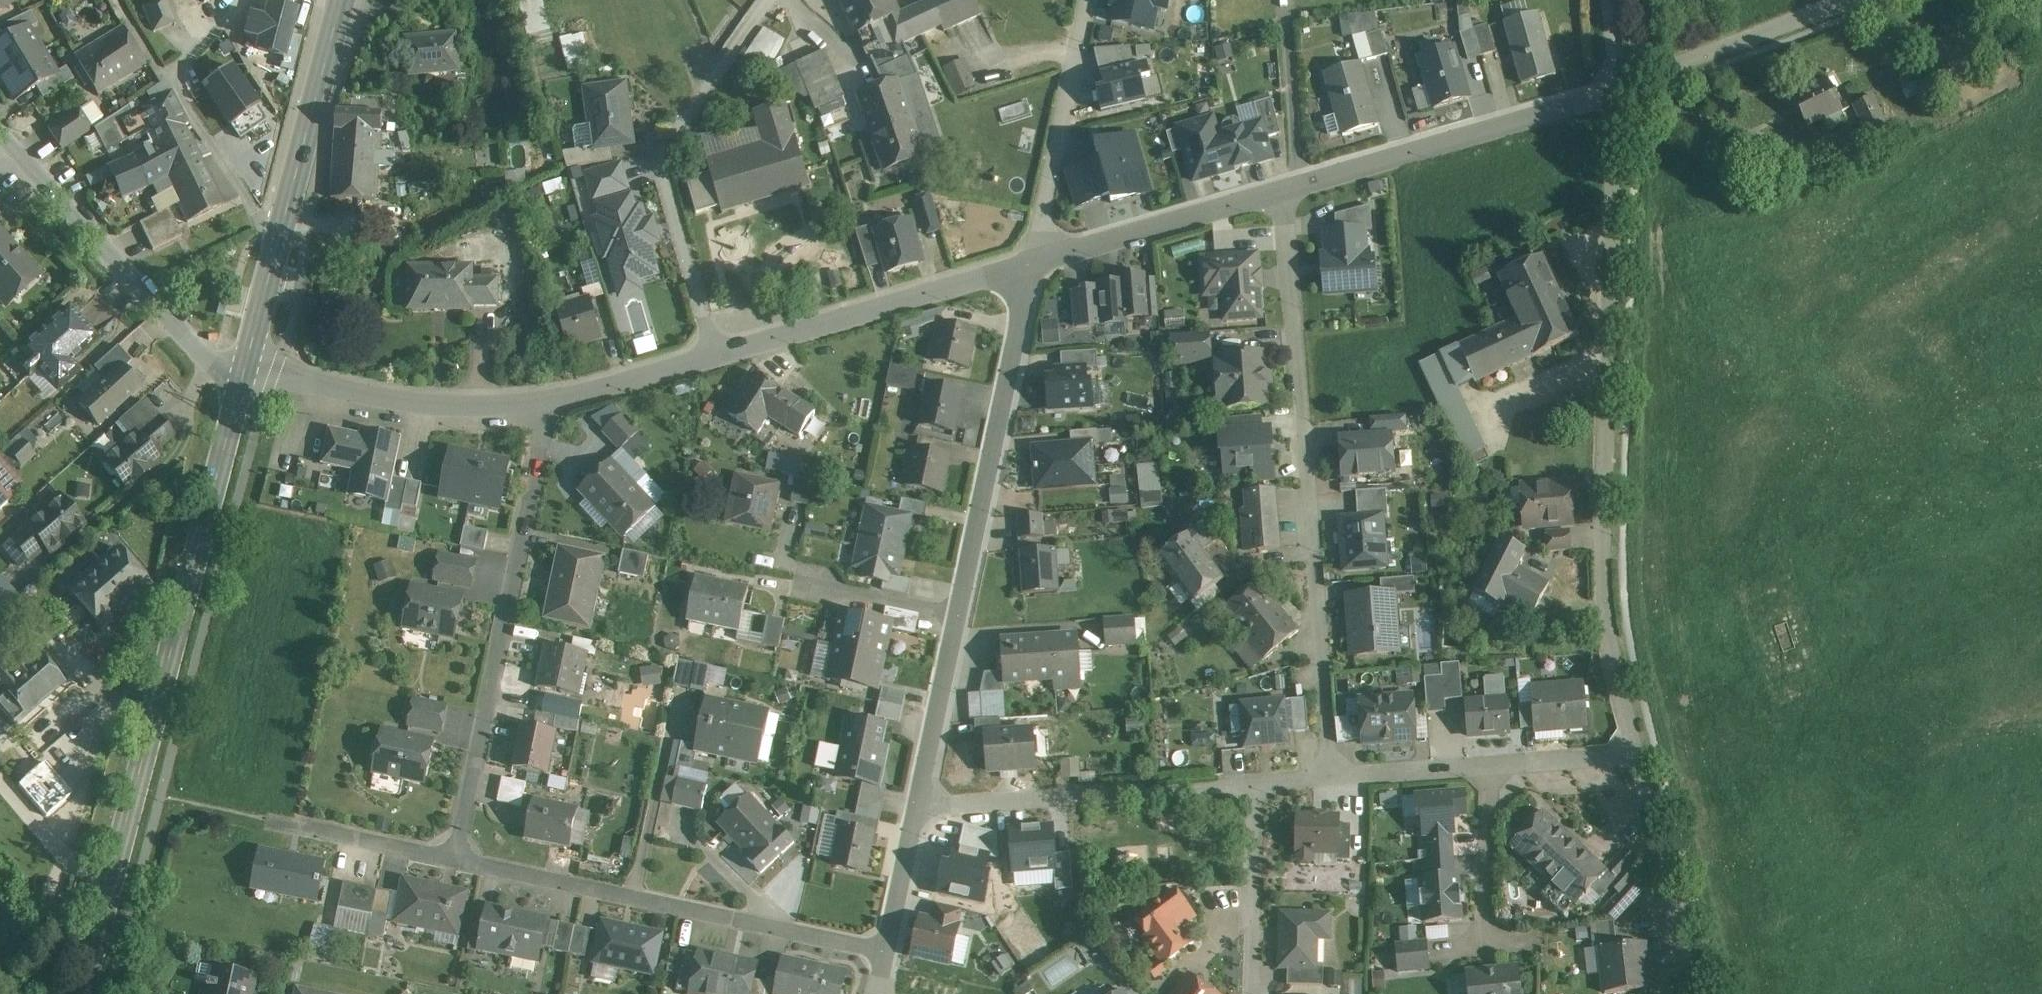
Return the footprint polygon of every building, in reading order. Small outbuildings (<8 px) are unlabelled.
[(17,0),(0,0),(0,8),(17,0)] [(143,9),(153,33),(175,24),(164,0),(143,9)] [(528,35),(547,29),(538,0),(518,0),(528,35)] [(844,10),(866,0),(839,0),(844,10)] [(844,10),(856,37),(884,23),(901,15),(894,0),(866,0),(844,10)] [(931,2),(932,2),(943,25),(941,26),(943,31),(980,15),(974,0),(930,0),(931,2)] [(1111,7),(1115,8),(1112,22),(1152,31),(1157,9),(1167,11),(1169,0),(1113,0),(1111,7)] [(901,15),(884,23),(894,45),(895,47),(902,44),(941,26),(943,25),(932,2),(931,2),(901,15)] [(1537,12),(1503,23),(1521,84),(1556,74),(1537,12)] [(5,41),(28,27),(29,30),(38,25),(30,13),(0,28),(0,33),(5,41)] [(772,63),(781,33),(757,25),(747,54),(772,63)] [(1487,25),(1473,29),(1482,56),(1496,52),(1487,25)] [(42,51),(29,30),(28,27),(5,41),(0,44),(0,77),(42,51)] [(121,29),(89,49),(113,87),(145,67),(121,29)] [(1473,29),(1459,34),(1468,61),(1482,56),(1473,29)] [(583,32),(560,37),(567,70),(590,65),(583,32)] [(1381,33),(1367,37),(1374,59),(1387,55),(1381,33)] [(455,36),(408,40),(411,76),(458,72),(455,36)] [(1218,61),(1234,57),(1230,43),(1215,47),(1218,61)] [(894,45),(870,56),(877,72),(910,57),(902,44),(895,47),(894,45)] [(1453,48),(1419,58),(1434,109),(1468,99),(1453,48)] [(113,87),(89,49),(74,58),(98,96),(113,87)] [(0,77),(0,80),(13,102),(36,88),(57,76),(56,74),(42,51),(0,77)] [(910,57),(877,72),(885,88),(900,84),(920,77),(910,57)] [(1359,63),(1324,74),(1337,116),(1325,119),(1324,122),(1328,135),(1330,136),(1342,133),(1343,136),(1377,126),(1359,63)] [(966,64),(948,72),(958,95),(976,87),(966,64)] [(1144,64),(1121,70),(1121,73),(1120,73),(1120,70),(1105,73),(1106,74),(1103,74),(1103,76),(1103,74),(1101,75),(1104,91),(1096,93),(1101,112),(1146,102),(1142,82),(1151,80),(1147,64),(1146,64),(1146,69),(1145,64),(1144,64),(1144,69),(1144,64)] [(57,76),(36,88),(43,100),(73,81),(66,68),(56,74),(57,76)] [(257,108),(230,68),(203,86),(230,126),(257,108)] [(827,73),(805,82),(811,96),(832,87),(827,73)] [(920,77),(900,84),(913,121),(933,114),(920,77)] [(624,83),(585,89),(594,146),(594,148),(612,146),(633,142),(624,83)] [(1828,83),(1794,99),(1808,128),(1842,112),(1828,83)] [(885,88),(860,97),(873,135),(913,121),(900,84),(885,88)] [(133,104),(126,91),(118,95),(125,109),(128,108),(133,104)] [(170,94),(141,109),(151,129),(158,143),(159,145),(185,132),(184,129),(187,127),(170,94)] [(1874,99),(1854,108),(1866,132),(1885,124),(1874,99)] [(94,101),(81,106),(89,123),(101,118),(94,101)] [(771,142),(709,160),(709,158),(707,158),(711,172),(714,183),(713,183),(720,207),(722,213),(723,213),(723,211),(751,203),(751,205),(753,204),(752,202),(779,194),(780,197),(782,196),(782,194),(808,186),(808,188),(811,188),(796,135),(793,136),(784,105),(787,104),(786,103),(773,106),(772,105),(753,110),(753,112),(755,112),(762,133),(768,131),(771,142)] [(125,109),(108,121),(120,145),(151,129),(141,109),(131,114),(128,108),(125,109)] [(77,110),(48,129),(62,149),(91,130),(77,110)] [(381,114),(336,112),(335,141),(379,143),(381,114)] [(913,121),(873,135),(885,170),(945,150),(933,114),(913,121)] [(1234,119),(1225,122),(1222,128),(1224,135),(1217,137),(1212,120),(1178,130),(1194,182),(1271,159),(1261,124),(1242,130),(1240,122),(1234,119)] [(185,132),(159,145),(158,143),(143,151),(159,183),(165,180),(201,162),(185,132)] [(1150,193),(1134,136),(1095,147),(1099,163),(1109,198),(1111,204),(1150,193)] [(379,143),(335,141),(333,198),(377,200),(378,166),(387,167),(387,161),(379,160),(379,143)] [(594,148),(594,146),(587,147),(589,164),(614,161),(612,146),(594,148)] [(589,164),(587,147),(564,150),(567,167),(589,164)] [(159,183),(143,151),(134,159),(107,170),(121,198),(147,189),(154,186),(159,183)] [(201,162),(165,180),(170,189),(186,223),(222,205),(201,162)] [(1109,198),(1099,163),(1068,172),(1078,207),(1109,198)] [(620,164),(586,174),(593,199),(628,190),(620,164)] [(711,172),(686,180),(696,214),(720,207),(713,183),(714,183),(711,172)] [(159,183),(154,186),(158,195),(170,189),(165,180),(159,183)] [(630,197),(598,206),(602,219),(595,221),(605,256),(608,255),(617,285),(656,273),(648,244),(650,244),(644,223),(642,223),(637,209),(634,210),(630,197)] [(930,197),(914,202),(924,235),(939,230),(930,197)] [(1370,206),(1335,216),(1336,232),(1365,230),(1365,231),(1372,230),(1370,206)] [(169,209),(139,223),(152,250),(182,236),(169,209)] [(877,231),(875,232),(885,265),(888,273),(919,264),(915,252),(919,251),(910,221),(877,231)] [(875,225),(855,231),(868,270),(885,265),(875,232),(877,231),(875,225)] [(7,305),(41,274),(0,229),(0,297),(7,305)] [(1336,232),(1324,233),(1327,273),(1324,274),(1325,293),(1374,288),(1373,260),(1368,261),(1365,231),(1365,230),(1336,232)] [(1256,255),(1202,259),(1204,287),(1216,286),(1222,291),(1225,320),(1260,317),(1256,255)] [(1517,319),(1458,346),(1474,380),(1475,383),(1578,336),(1542,257),(1498,277),(1517,319)] [(595,263),(582,267),(588,287),(601,284),(595,263)] [(472,269),(409,269),(409,311),(472,311),(472,306),(472,280),(472,269)] [(1143,277),(1120,278),(1120,283),(1121,283),(1124,319),(1125,319),(1146,317),(1143,282),(1143,277)] [(498,280),(472,280),(472,306),(498,307),(498,280)] [(1155,281),(1143,282),(1146,317),(1158,316),(1155,281)] [(1099,288),(1086,289),(1086,292),(1073,293),(1076,327),(1125,324),(1125,319),(1124,319),(1121,283),(1120,283),(1099,285),(1099,288)] [(591,299),(557,308),(567,347),(570,347),(569,342),(598,334),(599,339),(601,338),(591,299)] [(69,308),(21,351),(29,360),(20,368),(28,376),(37,368),(85,325),(69,308)] [(1165,321),(1183,319),(1182,308),(1164,310),(1165,321)] [(1042,342),(1061,342),(1060,318),(1041,319),(1042,342)] [(975,331),(941,324),(933,360),(967,368),(975,331)] [(85,325),(37,368),(57,390),(79,371),(71,362),(97,338),(85,325)] [(1208,334),(1172,336),(1174,365),(1210,362),(1208,334)] [(1458,346),(1419,363),(1464,459),(1467,457),(1472,466),(1488,458),(1484,449),(1485,449),(1457,388),(1474,380),(1458,346)] [(117,347),(93,368),(105,380),(120,366),(123,369),(131,362),(117,347)] [(1097,352),(1061,354),(1062,370),(1085,368),(1085,369),(1098,369),(1097,352)] [(1263,354),(1220,357),(1221,361),(1216,362),(1219,405),(1224,404),(1224,408),(1267,405),(1263,354)] [(926,373),(890,365),(886,385),(922,392),(926,373)] [(105,380),(78,404),(97,425),(139,387),(123,369),(120,366),(105,380)] [(1085,368),(1062,370),(1062,379),(1048,380),(1050,410),(1082,408),(1082,410),(1095,409),(1094,393),(1091,393),(1090,384),(1086,384),(1085,369),(1085,368)] [(785,392),(757,374),(729,416),(758,435),(784,394),(785,392)] [(962,392),(928,385),(920,425),(954,431),(962,392)] [(815,414),(784,394),(769,417),(800,437),(815,414)] [(593,417),(601,428),(621,414),(612,402),(593,417)] [(623,414),(604,431),(622,450),(640,433),(623,414)] [(1404,416),(1371,419),(1372,433),(1405,430),(1404,416)] [(158,418),(136,436),(152,455),(174,437),(158,418)] [(361,435),(330,428),(323,463),(354,469),(361,435)] [(1270,429),(1220,433),(1221,454),(1224,454),(1224,467),(1238,466),(1238,471),(1269,469),(1268,451),(1271,451),(1270,429)] [(1098,430),(1073,432),(1074,444),(1090,443),(1090,444),(1099,444),(1098,430)] [(401,439),(362,431),(361,435),(354,469),(349,494),(388,502),(393,477),(401,439)] [(132,432),(123,441),(122,446),(103,463),(124,487),(129,487),(156,465),(156,460),(152,455),(136,436),(132,432)] [(1365,440),(1357,441),(1354,438),(1340,439),(1342,467),(1338,472),(1339,479),(1344,483),(1350,483),(1354,477),(1393,475),(1390,436),(1367,438),(1365,440)] [(1074,444),(1034,448),(1035,466),(1033,466),(1034,471),(1036,471),(1037,488),(1040,488),(1040,486),(1091,481),(1091,484),(1093,483),(1090,444),(1090,443),(1074,444)] [(13,456),(20,464),(34,453),(28,445),(13,456)] [(948,455),(914,448),(911,462),(908,461),(903,485),(941,492),(948,455)] [(510,462),(450,449),(440,496),(499,509),(510,462)] [(657,508),(610,460),(579,491),(625,539),(657,508)] [(800,468),(768,462),(767,469),(799,475),(800,468)] [(0,463),(0,510),(23,489),(0,463)] [(1154,467),(1138,469),(1140,491),(1156,489),(1154,467)] [(409,480),(393,477),(388,502),(386,510),(403,513),(404,505),(409,480)] [(779,486),(737,477),(728,522),(770,531),(779,486)] [(813,480),(797,477),(792,502),(808,506),(813,480)] [(423,483),(409,480),(404,505),(418,507),(423,483)] [(1569,483),(1521,487),(1524,525),(1529,528),(1572,525),(1569,483)] [(1156,489),(1140,491),(1141,493),(1140,494),(1142,505),(1158,502),(1156,489)] [(1274,490),(1245,493),(1250,551),(1279,549),(1274,490)] [(1385,490),(1355,492),(1357,518),(1382,516),(1382,518),(1387,518),(1385,490)] [(58,496),(47,505),(46,511),(26,528),(44,549),(49,555),(83,526),(58,496)] [(927,504),(902,499),(899,512),(913,515),(924,518),(927,504)] [(899,512),(865,505),(857,547),(904,557),(913,515),(899,512)] [(1127,520),(1126,509),(1104,511),(1106,523),(1127,520)] [(1042,514),(1016,516),(1018,539),(1044,537),(1042,514)] [(1357,518),(1340,519),(1345,571),(1386,567),(1382,518),(1382,516),(1357,518)] [(1217,545),(1202,524),(1189,534),(1190,535),(1191,535),(1205,554),(1217,545)] [(488,531),(465,526),(461,544),(484,550),(488,531)] [(26,528),(11,541),(28,561),(29,562),(44,549),(26,528)] [(1570,531),(1546,533),(1547,551),(1550,553),(1571,551),(1570,531)] [(1205,554),(1191,535),(1190,535),(1159,558),(1192,603),(1224,580),(1205,554)] [(28,561),(11,541),(2,549),(19,569),(28,561)] [(1501,541),(1474,592),(1488,599),(1485,605),(1491,608),(1494,603),(1530,622),(1550,584),(1517,567),(1524,553),(1501,541)] [(904,557),(857,547),(852,568),(863,571),(862,578),(883,582),(885,575),(899,578),(900,578),(904,557)] [(607,559),(559,548),(543,620),(592,631),(607,559)] [(1057,549),(1019,551),(1022,593),(1060,591),(1057,549)] [(117,550),(70,591),(79,602),(102,628),(149,587),(117,550)] [(650,556),(625,551),(620,575),(645,580),(650,556)] [(475,562),(440,554),(435,580),(470,588),(475,562)] [(16,593),(6,575),(0,578),(0,601),(16,593)] [(748,586),(695,575),(686,621),(739,631),(748,586)] [(899,578),(885,575),(883,582),(881,590),(908,596),(911,581),(900,578),(899,578)] [(1415,579),(1381,582),(1382,595),(1394,594),(1394,596),(1416,595),(1415,579)] [(1259,583),(1223,611),(1242,635),(1278,607),(1259,583)] [(462,598),(413,588),(410,599),(408,599),(404,602),(402,611),(405,615),(407,616),(405,627),(453,637),(462,598)] [(79,602),(70,591),(63,597),(72,608),(79,602)] [(1382,595),(1351,597),(1353,635),(1351,635),(1352,657),(1398,653),(1394,596),(1394,594),(1382,595)] [(919,614),(886,607),(882,624),(889,625),(888,629),(914,634),(919,614)] [(1278,607),(1242,635),(1263,661),(1299,632),(1278,607)] [(784,619),(767,616),(761,645),(778,649),(784,619)] [(882,624),(842,616),(836,646),(883,656),(888,629),(889,625),(882,624)] [(1130,619),(1105,620),(1106,647),(1132,645),(1130,619)] [(1076,635),(1052,637),(1055,681),(1054,681),(1054,688),(1079,687),(1076,635)] [(1052,637),(1001,640),(1003,672),(1004,684),(1054,681),(1055,681),(1052,637)] [(598,644),(575,639),(573,650),(588,653),(587,655),(596,656),(598,644)] [(573,650),(547,645),(538,688),(578,697),(587,655),(588,653),(573,650)] [(883,656),(836,646),(829,678),(876,688),(883,656)] [(11,674),(0,660),(0,683),(1,682),(28,714),(63,683),(36,652),(11,674)] [(695,664),(678,661),(672,687),(689,690),(695,664)] [(1459,664),(1423,667),(1427,714),(1446,713),(1445,701),(1462,700),(1459,664)] [(642,667),(642,684),(660,684),(659,666),(642,667)] [(1003,672),(984,673),(980,694),(1004,692),(1005,692),(1004,684),(1003,672)] [(1485,702),(1465,704),(1468,737),(1509,734),(1506,699),(1505,699),(1504,682),(1501,680),(1486,681),(1484,683),(1485,702)] [(1583,683),(1532,688),(1533,703),(1535,729),(1536,732),(1587,727),(1583,683)] [(905,692),(882,688),(879,703),(902,707),(905,692)] [(1004,692),(980,694),(982,720),(1000,719),(1000,720),(1006,720),(1004,692)] [(980,694),(968,695),(970,721),(974,721),(982,720),(980,694)] [(1411,697),(1359,701),(1361,717),(1362,741),(1363,745),(1415,740),(1411,697)] [(445,707),(414,700),(409,726),(440,732),(445,707)] [(1306,700),(1292,701),(1294,732),(1308,731),(1306,700)] [(769,713),(706,701),(701,726),(764,739),(769,713)] [(1283,702),(1243,705),(1246,747),(1286,744),(1283,702)] [(902,707),(879,703),(876,718),(899,722),(902,707)] [(1533,703),(1519,705),(1520,730),(1535,729),(1533,703)] [(579,721),(556,717),(554,729),(577,733),(579,721)] [(1361,717),(1347,718),(1349,742),(1362,741),(1361,717)] [(883,726),(847,719),(834,777),(863,783),(877,786),(878,785),(882,763),(876,762),(883,726)] [(982,720),(974,721),(976,736),(986,735),(986,734),(1001,733),(1000,720),(1000,719),(982,720)] [(556,733),(521,726),(512,768),(547,775),(556,733)] [(764,739),(701,726),(697,746),(696,752),(759,764),(764,739)] [(1001,733),(986,734),(986,735),(989,773),(1034,769),(1031,731),(1001,733)] [(432,743),(383,732),(380,744),(378,743),(374,746),(372,756),(375,760),(377,760),(374,771),(423,782),(432,743)] [(697,746),(680,743),(675,768),(693,771),(696,752),(697,746)] [(1060,759),(1063,777),(1080,774),(1076,756),(1060,759)] [(526,784),(502,779),(497,802),(521,807),(526,784)] [(707,787),(677,780),(672,806),(701,813),(707,787)] [(877,786),(863,783),(856,817),(879,822),(880,822),(887,787),(878,785),(877,786)] [(1463,793),(1417,797),(1418,819),(1422,818),(1424,836),(1426,836),(1450,834),(1453,834),(1451,816),(1465,815),(1463,793)] [(794,842),(750,795),(719,824),(750,858),(748,860),(760,873),(794,842)] [(578,810),(534,801),(526,839),(570,848),(570,846),(567,845),(574,811),(577,812),(578,810)] [(1606,871),(1542,811),(1510,846),(1552,885),(1542,896),(1563,915),(1573,904),(1575,906),(1590,889),(1599,898),(1610,886),(1616,879),(1606,871)] [(856,817),(837,813),(834,828),(842,829),(842,828),(872,834),(871,835),(876,836),(879,822),(856,817)] [(1339,817),(1297,815),(1296,860),(1300,865),(1308,865),(1313,861),(1313,853),(1337,853),(1338,853),(1339,825),(1339,817)] [(1351,825),(1339,825),(1338,853),(1337,853),(1337,860),(1350,861),(1351,825)] [(872,834),(842,828),(842,829),(834,866),(864,873),(871,835),(872,834)] [(1050,829),(1010,831),(1013,877),(1054,874),(1056,895),(1072,894),(1069,858),(1052,859),(1050,829)] [(1450,834),(1426,836),(1428,860),(1452,858),(1450,834)] [(635,840),(624,838),(619,858),(630,861),(635,840)] [(324,861),(323,863),(265,851),(265,848),(262,847),(253,891),(283,898),(284,894),(315,901),(314,904),(316,905),(326,861),(324,861)] [(1625,850),(1606,871),(1616,879),(1610,886),(1619,895),(1603,912),(1614,922),(1642,890),(1632,881),(1639,875),(1629,866),(1635,859),(1625,850)] [(1452,858),(1428,860),(1430,879),(1454,877),(1452,858)] [(1430,879),(1421,880),(1422,893),(1419,894),(1420,909),(1423,909),(1424,922),(1460,920),(1459,908),(1462,907),(1460,889),(1457,889),(1457,877),(1454,877),(1430,879)] [(467,893),(404,879),(394,922),(458,936),(467,893)] [(375,890),(345,884),(339,909),(370,916),(375,890)] [(391,893),(375,890),(370,916),(386,919),(391,893)] [(1176,891),(1136,921),(1147,935),(1143,939),(1152,950),(1181,928),(1196,917),(1176,891)] [(961,911),(935,905),(931,921),(958,927),(961,911)] [(545,921),(489,909),(485,930),(481,949),(482,949),(537,961),(545,921)] [(1329,915),(1281,914),(1279,968),(1287,968),(1315,969),(1315,968),(1316,938),(1328,938),(1329,915)] [(931,921),(921,918),(912,955),(950,964),(958,927),(931,921)] [(1614,922),(1590,925),(1593,951),(1600,951),(1600,949),(1617,947),(1614,922)] [(662,936),(602,923),(593,964),(653,977),(662,936)] [(575,927),(559,924),(553,951),(569,954),(575,927)] [(1448,925),(1426,926),(1427,939),(1449,938),(1448,925)] [(485,930),(472,927),(467,951),(481,954),(482,949),(481,949),(485,930)] [(590,931),(575,927),(569,954),(584,958),(590,931)] [(1181,928),(1152,950),(1161,963),(1164,965),(1193,943),(1181,928)] [(1427,942),(1395,946),(1398,973),(1430,969),(1427,942)] [(1600,949),(1600,951),(1605,993),(1615,993),(1650,990),(1644,944),(1617,947),(1600,949)] [(672,949),(667,973),(679,976),(676,991),(690,993),(698,955),(672,949)] [(1066,952),(1040,967),(1050,985),(1076,970),(1066,952)] [(700,956),(701,954),(698,953),(698,955),(690,993),(751,993),(753,982),(757,965),(755,965),(755,967),(700,956)] [(993,962),(998,972),(1012,965),(1007,955),(993,962)] [(783,961),(778,981),(776,993),(840,993),(844,974),(783,961)] [(1161,963),(1149,972),(1154,979),(1167,969),(1164,965),(1161,963)] [(201,965),(201,967),(220,970),(217,983),(208,982),(207,988),(211,989),(210,993),(253,993),(257,976),(201,965)] [(1315,969),(1287,968),(1287,985),(1323,986),(1323,968),(1315,968),(1315,969)] [(1467,975),(1469,993),(1524,993),(1523,993),(1519,989),(1517,969),(1467,975)] [(1187,975),(1173,993),(1213,993),(1187,975)] [(767,979),(766,984),(764,993),(776,993),(778,981),(767,979)] [(751,993),(764,993),(766,984),(753,982),(751,993)]
